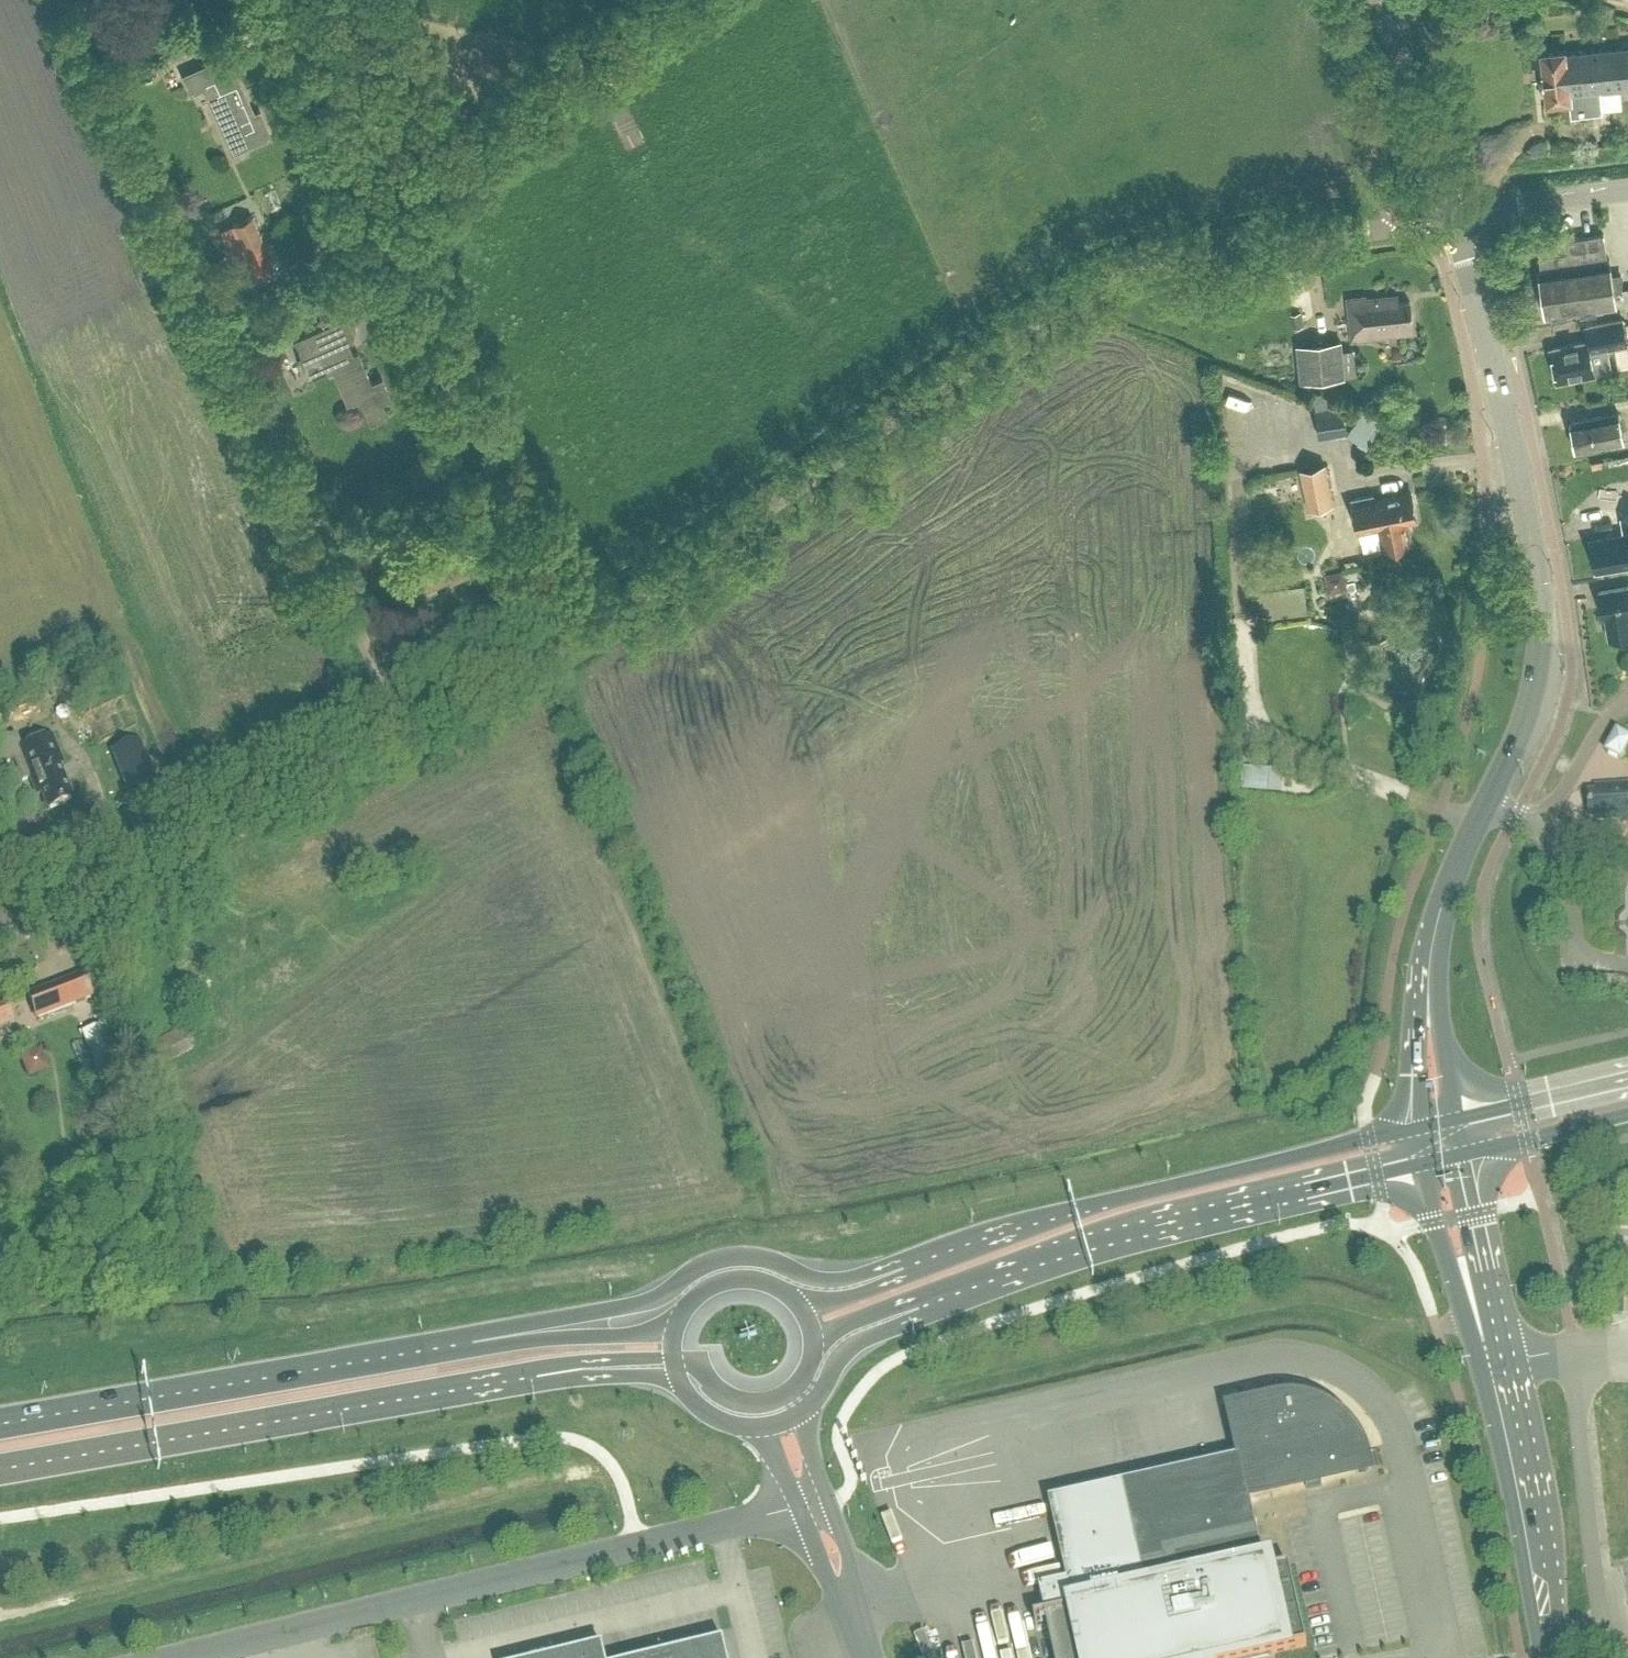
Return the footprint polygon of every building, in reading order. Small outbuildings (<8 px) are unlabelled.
[(1566,51),(1566,47),(1540,50),(1546,102),(1571,99),(1570,91),(1627,85),(1627,45),(1566,51)] [(183,74),(190,90),(202,85),(230,150),(268,134),(258,110),(253,112),(234,69),(223,74),(216,59),(183,74)] [(240,246),(255,244),(252,222),(269,215),(264,204),(243,212),(247,222),(237,224),(240,246)] [(1542,308),(1546,311),(1546,314),(1617,304),(1614,289),(1621,288),(1621,274),(1612,276),(1610,258),(1607,258),(1603,232),(1537,242),(1542,267),(1539,268),(1543,290),(1544,298),(1541,302),(1542,308)] [(290,340),(301,362),(307,377),(331,366),(347,403),(359,398),(369,421),(385,414),(379,401),(389,396),(380,376),(371,380),(358,350),(349,354),(344,342),(353,338),(355,319),(347,301),(348,300),(342,286),(322,296),(318,287),(306,292),(318,317),(319,316),(323,325),(290,340)] [(1347,296),(1352,339),(1386,335),(1386,334),(1415,331),(1411,299),(1400,300),(1399,292),(1373,295),(1373,293),(1347,296)] [(1551,346),(1558,380),(1599,371),(1594,350),(1627,343),(1623,317),(1586,324),(1589,338),(1551,346)] [(1301,381),(1346,376),(1342,338),(1296,343),(1301,381)] [(1323,405),(1318,406),(1322,433),(1349,429),(1345,402),(1321,389),(1323,405)] [(1366,406),(1350,427),(1367,441),(1384,420),(1366,406)] [(1623,430),(1621,419),(1620,410),(1571,419),(1574,432),(1571,435),(1572,442),(1576,444),(1577,449),(1625,440),(1623,430)] [(1387,418),(1380,432),(1399,441),(1406,427),(1387,418)] [(1309,504),(1334,500),(1326,460),(1302,465),(1309,504)] [(1385,545),(1387,544),(1389,547),(1400,545),(1401,542),(1411,540),(1407,518),(1417,516),(1412,490),(1376,497),(1375,490),(1353,494),(1359,527),(1380,523),(1385,545)] [(1623,517),(1626,532),(1592,538),(1597,569),(1627,564),(1627,516),(1623,517)] [(545,545),(538,548),(543,559),(550,556),(545,545)] [(1329,576),(1329,597),(1356,596),(1355,575),(1329,576)] [(1599,589),(1604,616),(1605,616),(1609,636),(1627,633),(1627,584),(1599,589)] [(1607,754),(1622,763),(1627,753),(1627,740),(1618,734),(1607,754)] [(51,741),(21,753),(15,739),(0,745),(0,769),(14,763),(23,784),(31,781),(38,799),(42,798),(49,814),(72,804),(58,770),(63,768),(51,741)] [(1595,789),(1596,797),(1589,797),(1591,819),(1596,818),(1597,824),(1624,822),(1625,825),(1627,825),(1627,787),(1595,789)] [(29,998),(37,1021),(91,1001),(82,978),(29,998)] [(14,1024),(7,1006),(0,1009),(0,1029),(14,1024)] [(105,1027),(82,1036),(97,1077),(120,1068),(105,1027)] [(1365,1453),(1359,1441),(1351,1429),(1340,1419),(1329,1412),(1316,1406),(1302,1403),(1288,1402),(1274,1404),(1229,1414),(1240,1462),(1049,1505),(1067,1586),(1039,1592),(1045,1618),(1034,1621),(1036,1631),(1047,1629),(1054,1657),(1267,1657),(1307,1649),(1289,1570),(1266,1575),(1249,1498),(1306,1485),(1307,1492),(1322,1488),(1320,1478),(1369,1467),(1367,1460),(1365,1453)] [(1044,1550),(1018,1557),(1021,1571),(1048,1564),(1044,1550)] [(671,1657),(727,1657),(724,1645),(671,1657)]
